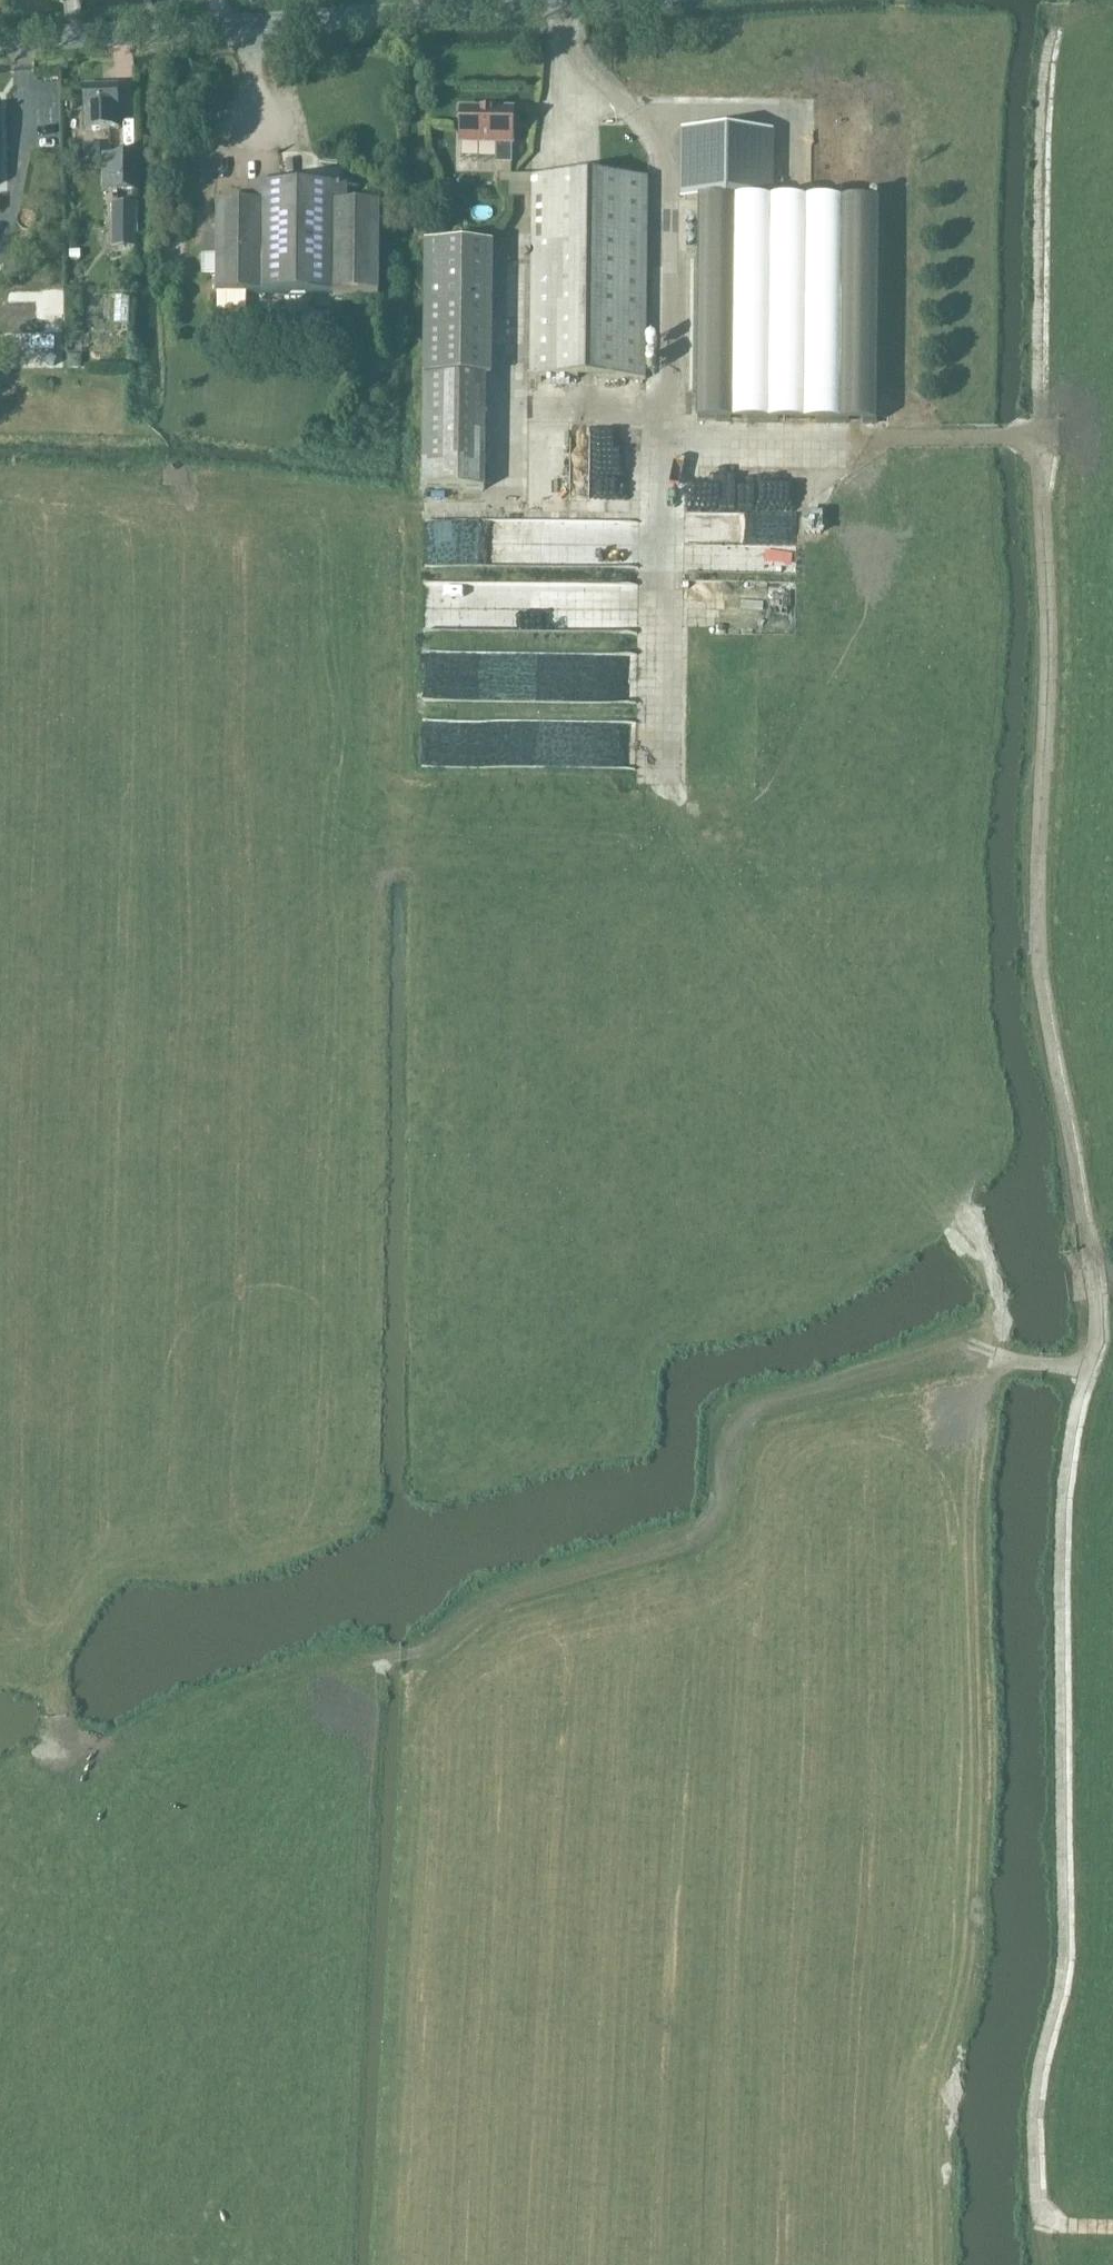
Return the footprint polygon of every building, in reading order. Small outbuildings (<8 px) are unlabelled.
[(88,51),(89,62),(109,61),(109,50),(88,51)] [(83,86),(83,111),(84,111),(84,129),(117,129),(117,111),(118,111),(118,86),(83,86)] [(513,144),(514,109),(462,109),(461,143),(498,144),(498,164),(513,164),(513,144)] [(685,131),(684,200),(700,200),(698,421),(876,422),(878,202),(770,201),(771,132),(685,131)] [(137,154),(113,154),(113,191),(137,191),(137,154)] [(533,176),(531,378),(646,380),(649,177),(533,176)] [(217,294),(378,295),(378,204),(347,204),(347,187),(249,186),(249,203),(218,203),(217,294)] [(113,204),(113,226),(135,226),(136,204),(113,204)] [(427,243),(423,489),(486,490),(489,243),(427,243)] [(303,313),(303,327),(329,327),(329,313),(303,313)] [(601,410),(600,463),(613,463),(613,472),(641,473),(642,439),(633,439),(634,411),(601,410)] [(534,489),(571,483),(562,427),(539,431),(544,461),(530,463),(534,489)] [(798,533),(799,501),(690,499),(689,531),(798,533)] [(641,552),(640,511),(593,512),(593,553),(641,552)] [(797,557),(797,540),(780,540),(780,557),(797,557)] [(444,601),(626,604),(627,585),(641,585),(641,572),(444,569),(444,601)] [(443,681),(639,684),(640,640),(444,636),(443,681)] [(566,750),(637,750),(637,720),(602,720),(601,708),(566,708),(566,750)] [(464,747),(562,750),(562,719),(465,716),(464,747)]
